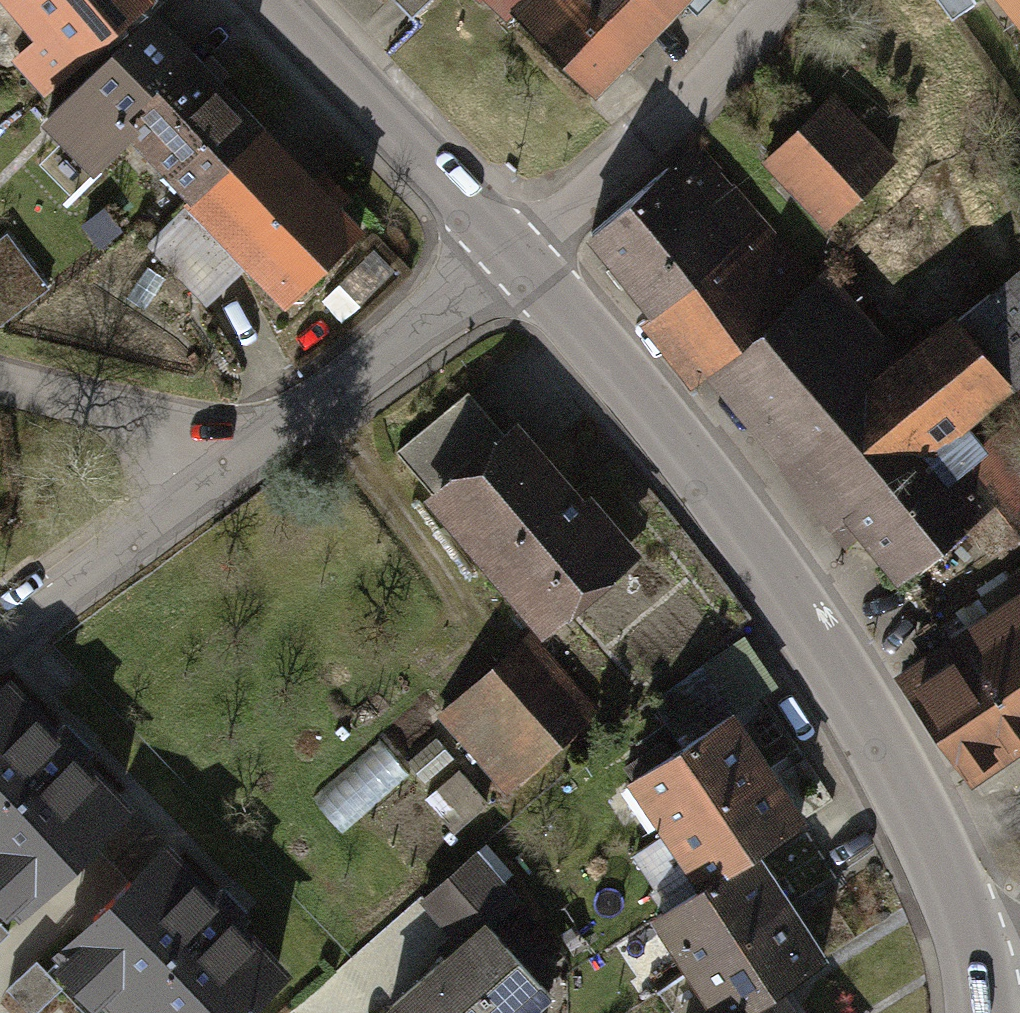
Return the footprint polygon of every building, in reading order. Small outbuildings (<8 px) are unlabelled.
[(167,0),(8,0),(71,80),(169,2),(167,0)] [(530,12),(616,96),(709,0),(542,0),(530,12)] [(959,23),(985,3),(982,0),(942,0),(959,23)] [(390,228),(208,43),(128,121),(310,306),(390,228)] [(844,97),(776,163),(842,231),(910,165),(844,97)] [(703,147),(598,232),(667,317),(655,327),(704,388),(717,377),(854,546),(875,529),(918,582),(1003,514),(974,478),(986,468),(1019,510),(1019,410),(1014,403),(1019,399),(1019,272),(912,359),(840,270),(817,288),(703,147)] [(54,290),(16,236),(0,248),(0,328),(54,290)] [(540,417),(444,498),(562,636),(657,554),(540,417)] [(1010,578),(1019,592),(1019,571),(1010,578)] [(916,676),(995,785),(1019,766),(1019,601),(916,676)] [(535,637),(442,713),(508,794),(602,717),(535,637)] [(670,701),(700,746),(750,714),(756,710),(726,664),(670,701)] [(0,680),(0,909),(1,910),(128,797),(12,669),(0,680)] [(653,777),(687,829),(784,766),(750,714),(700,746),(653,777)] [(387,745),(317,791),(341,826),(411,779),(387,745)] [(687,829),(722,882),(772,850),(819,819),(784,766),(687,829)] [(51,943),(120,1012),(238,1012),(290,964),(164,834),(51,943)] [(674,913),(709,965),(806,902),(772,850),(722,882),(674,913)] [(405,1006),(412,1012),(550,1012),(575,990),(514,922),(531,907),(482,853),(428,901),(470,948),(405,1006)] [(740,1012),(751,1012),(793,985),(840,955),(806,902),(709,965),(740,1012)] [(793,985),(751,1012),(811,1012),(793,985)]
